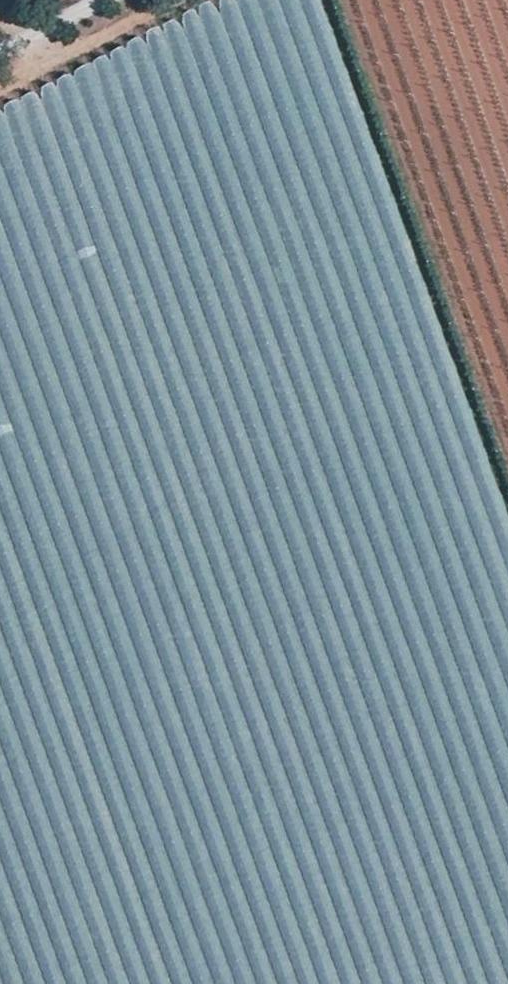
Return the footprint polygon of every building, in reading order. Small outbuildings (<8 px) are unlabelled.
[(0,111),(0,151),(4,154),(5,165),(59,141),(73,152),(88,145),(258,130),(292,156),(298,223),(314,236),(360,231),(359,217),(364,229),(370,221),(381,245),(379,221),(387,228),(385,207),(424,237),(320,0),(254,0),(0,111)]
